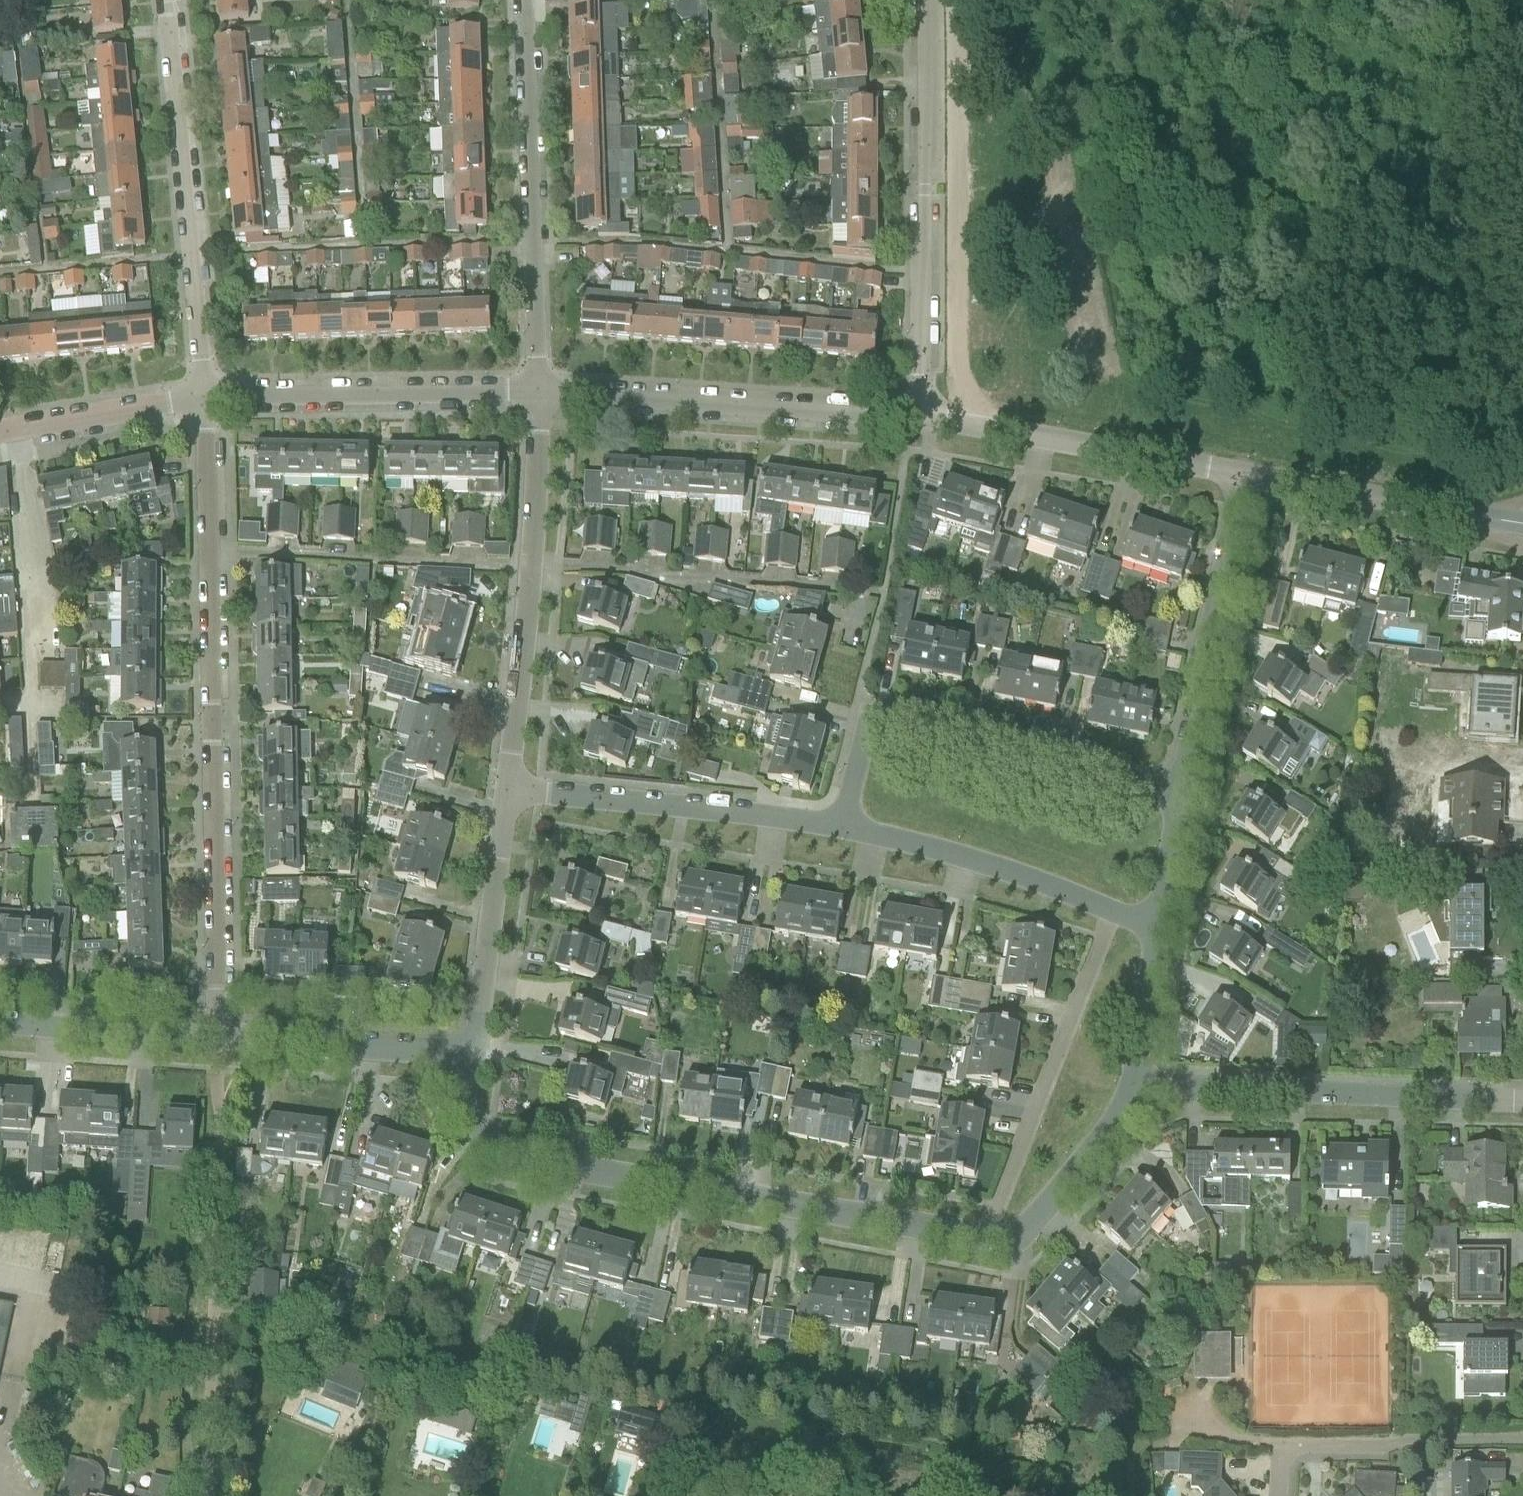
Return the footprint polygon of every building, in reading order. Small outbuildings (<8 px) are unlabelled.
[(92,9),(121,6),(120,0),(91,0),(92,9)] [(246,0),(217,0),(219,22),(248,19),(246,0)] [(449,11),(478,10),(478,0),(449,0),(449,11)] [(814,10),(859,5),(858,0),(813,0),(814,10)] [(693,29),(707,28),(706,3),(681,2),(676,7),(677,17),(682,22),(693,22),(693,29)] [(859,5),(814,10),(817,34),(819,34),(861,29),(859,5)] [(23,7),(13,8),(14,17),(28,15),(27,6),(23,7)] [(121,6),(92,9),(94,34),(123,31),(121,6)] [(615,6),(598,7),(569,8),(570,33),(616,32),(615,6)] [(732,9),(718,10),(719,19),(733,18),(732,9)] [(331,10),(326,21),(334,25),(340,14),(331,10)] [(28,15),(14,17),(16,26),(30,24),(28,15)] [(734,28),(733,18),(719,19),(719,24),(719,29),(734,28)] [(270,45),(268,27),(227,31),(228,41),(215,42),(218,67),(247,64),(245,51),(253,47),(270,45)] [(864,54),(861,29),(819,34),(821,58),(864,54)] [(479,30),(450,31),(436,32),(437,56),(480,55),(479,30)] [(616,32),(570,33),(571,57),(617,56),(616,32)] [(344,59),(343,50),(342,37),(326,38),(328,61),(330,60),(344,59)] [(708,43),(694,44),(694,50),(695,53),(709,52),(708,43)] [(356,58),(370,57),(370,48),(355,49),(356,58)] [(43,84),(58,82),(57,75),(41,77),(37,50),(19,52),(24,87),(38,85),(43,84)] [(125,51),(96,54),(97,66),(85,68),(86,80),(128,76),(128,75),(125,51)] [(709,52),(695,53),(695,58),(695,62),(710,61),(709,52)] [(4,85),(17,84),(14,53),(1,55),(4,85)] [(864,54),(821,58),(824,83),(837,82),(837,91),(866,91),(866,79),(864,54)] [(481,79),(480,55),(437,56),(438,81),(481,79)] [(617,56),(571,57),(571,68),(569,68),(568,70),(568,78),(570,81),(572,81),(572,82),(617,80),(617,56)] [(370,57),(356,58),(358,78),(372,77),(371,64),(378,64),(378,57),(370,57)] [(736,67),(736,58),(721,59),(722,68),(736,67)] [(344,59),(330,60),(331,71),(345,70),(344,59)] [(247,64),(218,67),(220,91),(249,88),(249,89),(261,88),(265,87),(263,62),(247,64)] [(736,67),(722,68),(724,99),(738,98),(736,67)] [(134,75),(128,75),(128,76),(86,80),(89,105),(130,100),(129,87),(135,86),(134,75)] [(696,77),(692,78),(693,102),(712,101),(712,92),(711,77),(696,77)] [(481,79),(438,81),(439,105),(482,104),(481,79)] [(617,80),(572,82),(573,106),(618,105),(617,80)] [(388,84),(372,84),(372,81),(358,82),(360,107),(374,106),(374,107),(394,106),(393,96),(373,97),(372,91),(388,91),(388,84)] [(41,109),(38,85),(24,87),(27,111),(37,110),(41,109)] [(249,88),(220,91),(223,115),(252,113),(263,112),(261,88),(249,89),(249,88)] [(837,91),(837,105),(837,106),(835,106),(835,108),(832,112),(832,114),(831,120),(833,124),(835,126),(835,129),(877,129),(877,104),(866,104),(866,91),(837,91)] [(750,97),(738,98),(724,99),(726,130),(740,130),(772,129),(772,126),(752,126),(750,97)] [(347,99),(333,100),(334,109),(348,108),(347,99)] [(89,105),(90,118),(81,119),(82,130),(91,129),(132,125),(138,124),(137,113),(131,114),(130,100),(89,105)] [(712,101),(693,102),(694,111),(699,111),(713,110),(712,101)] [(482,104),(439,105),(439,114),(436,117),(436,125),(440,128),(440,130),(442,130),(483,128),(482,104)] [(618,105),(573,106),(573,131),(619,129),(618,105)] [(374,106),(360,107),(360,116),(375,115),(374,107),(374,106)] [(348,108),(334,109),(334,118),(349,117),(348,108)] [(252,113),(223,115),(225,140),(254,137),(267,136),(270,136),(267,112),(263,112),(252,113)] [(30,135),(44,133),(43,124),(29,126),(30,135)] [(135,149),(132,125),(91,129),(94,153),(135,149)] [(714,125),(696,126),(697,133),(700,140),(701,150),(715,150),(715,140),(714,125)] [(688,127),(672,128),(673,141),(689,140),(688,127)] [(483,153),(483,128),(442,130),(443,154),(483,153)] [(619,129),(573,131),(574,155),(620,153),(619,129)] [(772,139),(772,129),(740,130),(726,130),(728,155),(742,154),(765,153),(764,146),(749,146),(749,144),(742,144),(742,139),(772,139)] [(877,129),(835,129),(835,130),(832,130),(832,154),(877,154),(877,129)] [(378,154),(377,145),(376,130),(362,131),(364,156),(378,154)] [(44,133),(30,135),(34,159),(47,158),(44,133)] [(270,161),(267,136),(254,137),(225,140),(227,164),(256,161),(270,161)] [(350,138),(336,139),(337,158),(352,157),(351,148),(350,138)] [(135,149),(94,153),(96,177),(137,173),(135,149)] [(715,150),(701,150),(703,175),(717,174),(716,159),(715,150)] [(483,153),(443,154),(444,178),(484,177),(483,153)] [(620,153),(574,155),(575,179),(617,178),(617,166),(621,166),(620,153)] [(378,164),(378,154),(364,156),(364,165),(378,164)] [(877,154),(832,154),(831,178),(848,178),(877,178),(877,154)] [(753,155),(750,166),(759,168),(762,157),(753,155)] [(338,170),(327,171),(327,182),(339,182),(353,181),(352,166),(352,157),(337,158),(338,167),(338,170)] [(47,158),(34,159),(35,170),(50,168),(48,158),(47,158)] [(272,185),(270,161),(256,161),(227,164),(230,188),(259,185),(272,185)] [(50,168),(35,170),(36,174),(37,185),(51,183),(50,174),(51,174),(50,168)] [(729,179),(744,178),(743,169),(729,170),(729,179)] [(137,173),(96,177),(98,202),(140,198),(137,173)] [(717,174),(703,175),(704,199),(718,198),(718,189),(717,174)] [(485,201),(484,177),(444,178),(445,203),(485,201)] [(618,202),(617,178),(575,179),(576,204),(618,202)] [(744,188),(744,178),(729,179),(730,188),(744,188)] [(877,178),(848,178),(831,178),(832,188),(835,192),(848,192),(847,203),(876,203),(877,178)] [(51,183),(37,185),(39,198),(53,196),(51,183)] [(259,185),(230,188),(232,213),(276,208),(277,208),(275,185),(272,185),(259,185)] [(354,189),(340,190),(340,197),(341,200),(341,206),(355,205),(355,196),(354,189)] [(379,194),(367,195),(367,204),(382,203),(381,194),(379,194)] [(140,198),(98,202),(100,214),(103,214),(104,225),(98,226),(142,222),(140,198)] [(717,200),(703,201),(705,231),(719,230),(717,200)] [(486,226),(485,201),(445,203),(445,234),(457,234),(457,228),(486,226)] [(619,226),(618,202),(576,204),(577,229),(597,228),(597,237),(629,235),(628,225),(619,226)] [(382,203),(367,204),(368,213),(382,212),(382,203)] [(835,203),(831,203),(832,227),(832,228),(847,228),(847,227),(876,227),(876,203),(847,203),(835,203)] [(732,230),(750,228),(762,227),(760,204),(731,206),(732,230)] [(356,215),(355,205),(341,206),(342,216),(356,215)] [(42,218),(56,216),(54,207),(40,208),(42,218)] [(276,208),(232,213),(235,237),(245,236),(263,235),(277,233),(275,220),(279,216),(277,214),(276,208)] [(43,232),(58,230),(56,221),(42,223),(43,232)] [(142,222),(98,226),(101,258),(132,255),(131,248),(144,247),(142,222)] [(356,223),(344,224),(345,240),(357,239),(356,223)] [(26,234),(36,232),(35,225),(17,228),(17,235),(26,234)] [(832,250),(832,257),(874,263),(876,252),(876,227),(847,227),(847,228),(847,250),(832,250)] [(750,228),(732,230),(733,242),(751,241),(750,228)] [(59,239),(58,230),(43,232),(45,241),(59,239)] [(36,232),(26,234),(30,265),(40,264),(36,232)] [(487,246),(462,247),(462,262),(487,261),(487,246)] [(462,262),(462,247),(452,248),(453,262),(462,262)] [(612,263),(613,248),(603,248),(603,262),(612,263)] [(622,248),(613,248),(612,263),(621,263),(622,258),(622,248)] [(622,248),(622,258),(636,258),(637,249),(622,248)] [(413,250),(413,264),(423,264),(422,249),(413,250)] [(585,249),(584,266),(602,266),(603,249),(585,249)] [(636,263),(636,271),(660,273),(661,264),(662,250),(652,249),(637,249),(636,258),(636,263)] [(413,264),(413,250),(404,250),(404,264),(413,264)] [(662,250),(661,264),(685,267),(687,253),(662,250)] [(373,251),(364,252),(365,266),(374,266),(373,251)] [(364,252),(340,253),(340,267),(365,266),(364,252)] [(324,253),(315,254),(316,268),(325,268),(324,253)] [(685,267),(685,269),(700,271),(700,269),(702,255),(696,254),(687,253),(685,267)] [(316,268),(315,254),(306,254),(307,268),(316,268)] [(709,270),(711,256),(702,255),(700,269),(709,270)] [(267,270),(266,256),(257,256),(258,271),(267,270)] [(266,256),(267,270),(276,270),(276,256),(266,256)] [(711,256),(709,270),(718,271),(720,257),(711,256)] [(759,261),(750,260),(735,258),(733,271),(749,273),(749,275),(758,276),(759,261)] [(784,264),(759,261),(758,276),(776,278),(776,280),(782,281),(784,264)] [(806,281),(808,267),(799,266),(797,280),(806,281)] [(817,268),(808,267),(806,281),(815,282),(817,268)] [(131,268),(122,269),(123,283),(132,282),(131,268)] [(123,283),(122,269),(112,270),(114,284),(123,283)] [(847,272),(833,270),(831,285),(845,287),(846,286),(855,287),(856,273),(847,272)] [(82,273),(73,274),(74,288),(83,287),(82,273)] [(881,275),(856,273),(855,287),(870,289),(879,290),(881,275)] [(74,288),(73,274),(63,275),(65,289),(74,288)] [(24,278),(25,292),(35,291),(33,277),(24,278)] [(25,292),(24,278),(15,279),(16,293),(25,292)] [(0,282),(0,287),(1,293),(1,296),(12,295),(11,281),(0,282)] [(633,310),(630,339),(654,341),(657,312),(658,293),(659,290),(648,289),(647,298),(646,311),(633,310)] [(610,294),(584,292),(581,335),(606,337),(610,294)] [(440,334),(439,306),(439,293),(414,294),(415,306),(416,335),(440,334)] [(305,311),(293,311),(294,340),(319,339),(317,298),(317,294),(305,295),(305,297),(305,311)] [(354,309),(342,309),(343,338),(367,337),(366,308),(367,308),(366,296),(366,294),(353,295),(353,297),(354,309)] [(414,294),(390,295),(391,307),(392,336),(416,335),(415,306),(414,294)] [(610,294),(606,337),(630,339),(633,310),(634,297),(610,295),(610,294)] [(292,297),(292,295),(268,296),(269,312),(270,341),(294,340),(292,297)] [(329,298),(317,298),(319,339),(343,338),(342,309),(330,310),(329,298)] [(705,316),(703,345),(727,347),(731,302),(708,300),(706,316),(705,316)] [(731,302),(727,347),(752,349),(755,306),(750,306),(743,307),(731,302)] [(489,304),(464,305),(465,333),(490,332),(489,304)] [(464,305),(439,306),(440,334),(465,333),(464,305)] [(755,306),(752,349),(776,351),(779,322),(766,321),(767,307),(755,306)] [(367,308),(366,308),(367,337),(392,336),(391,307),(367,308)] [(790,323),(779,322),(776,351),(800,353),(804,308),(792,307),(790,323)] [(815,309),(804,308),(800,353),(825,355),(828,312),(815,309)] [(129,351),(127,322),(126,309),(101,312),(105,353),(129,351)] [(105,353),(101,312),(77,314),(81,355),(105,353)] [(269,312),(259,313),(244,313),(245,342),(270,341),(269,312)] [(657,312),(654,341),(679,343),(681,314),(657,312)] [(828,312),(825,355),(849,357),(853,314),(828,312)] [(81,355),(77,314),(53,316),(57,358),(81,355)] [(681,314),(679,343),(703,345),(705,316),(681,314)] [(853,314),(849,357),(874,360),(878,317),(853,314)] [(57,358),(53,316),(28,319),(30,331),(32,360),(57,358)] [(152,320),(127,322),(129,351),(154,348),(152,320)] [(32,360),(30,331),(5,334),(8,362),(32,360)] [(284,479),(284,446),(272,446),(272,442),(256,442),(256,446),(255,446),(254,493),(283,493),(283,479),(284,479)] [(312,447),(284,446),(284,479),(312,480),(312,447)] [(312,447),(312,480),(340,480),(341,447),(312,447)] [(341,447),(340,480),(369,481),(369,448),(341,447)] [(414,482),(414,449),(385,448),(385,481),(401,482),(401,492),(413,492),(413,482),(414,482)] [(442,449),(414,449),(414,482),(442,482),(442,449)] [(470,450),(442,449),(442,482),(470,483),(470,450)] [(470,450),(470,483),(469,496),(504,497),(505,465),(499,465),(499,450),(470,450)] [(134,464),(122,467),(128,499),(131,509),(158,503),(158,508),(172,505),(167,481),(154,483),(150,461),(149,461),(149,459),(145,456),(136,458),(133,462),(134,464)] [(586,475),(584,507),(602,508),(602,495),(630,496),(632,463),(603,462),(603,476),(586,475)] [(632,463),(630,496),(658,497),(660,465),(632,463)] [(660,465),(658,497),(687,499),(688,466),(660,465)] [(716,468),(688,466),(687,499),(715,500),(716,468)] [(122,467),(94,472),(101,505),(128,499),(122,467)] [(745,469),(716,468),(715,500),(742,502),(742,515),(751,515),(753,484),(744,484),(745,469)] [(9,513),(6,470),(0,471),(0,513),(9,513)] [(763,470),(758,502),(756,501),(754,517),(785,521),(787,507),(792,474),(763,470)] [(94,472),(67,478),(74,510),(84,508),(89,516),(102,513),(101,505),(94,472)] [(792,474),(787,507),(815,511),(820,479),(792,474)] [(67,478),(39,484),(46,516),(48,528),(51,544),(61,542),(58,526),(55,514),(58,514),(74,510),(67,478)] [(847,483),(820,479),(815,511),(843,515),(847,483)] [(961,529),(974,491),(963,487),(964,485),(945,479),(942,489),(940,488),(938,494),(940,495),(932,520),(961,529)] [(847,483),(843,515),(870,519),(869,524),(884,526),(884,528),(886,528),(890,499),(888,499),(888,500),(874,498),(876,487),(869,486),(863,485),(847,483)] [(974,491),(961,529),(958,540),(974,545),(972,549),(990,555),(997,535),(999,536),(1001,530),(994,528),(999,514),(1000,515),(1002,509),(1001,508),(1004,498),(986,492),(985,495),(974,491)] [(1056,550),(1069,512),(1058,508),(1058,506),(1040,500),(1037,510),(1035,510),(1033,516),(1035,516),(1027,541),(1056,550)] [(184,506),(172,508),(174,522),(186,519),(184,506)] [(281,538),(283,508),(267,507),(266,537),(281,538)] [(283,508),(281,538),(296,538),(298,509),(283,508)] [(338,541),(339,511),(324,510),(322,540),(338,541)] [(354,511),(339,511),(338,541),(353,541),(354,511)] [(1069,512),(1056,550),(1086,560),(1094,535),(1095,536),(1097,530),(1096,529),(1099,519),(1081,513),(1080,516),(1069,512)] [(117,531),(113,514),(103,516),(107,533),(117,531)] [(411,544),(412,514),(397,514),(396,544),(411,544)] [(428,515),(412,514),(411,544),(426,545),(428,515)] [(467,547),(469,517),(454,517),(452,547),(467,547)] [(484,518),(469,517),(467,547),(483,548),(484,518)] [(915,518),(906,547),(921,552),(930,523),(915,518)] [(88,553),(91,546),(85,520),(76,522),(83,554),(88,553)] [(585,520),(583,550),(613,553),(615,523),(585,520)] [(264,543),(265,523),(241,521),(240,541),(264,543)] [(1151,571),(1164,533),(1153,529),(1153,527),(1135,521),(1132,531),(1130,531),(1128,537),(1130,537),(1122,562),(1151,571)] [(653,556),(656,526),(641,525),(638,555),(653,556)] [(656,526),(653,556),(668,558),(671,528),(656,526)] [(709,561),(712,532),(697,530),(694,558),(694,560),(709,561)] [(712,532),(709,561),(724,563),(727,533),(712,532)] [(1164,533),(1151,571),(1181,581),(1183,573),(1190,575),(1192,569),(1189,568),(1193,557),(1191,556),(1192,551),(1191,550),(1194,540),(1176,534),(1175,537),(1164,533)] [(997,535),(990,555),(984,573),(999,578),(1002,568),(1011,540),(999,536),(997,535)] [(780,568),(782,538),(767,537),(764,566),(780,568)] [(797,539),(782,538),(780,568),(795,569),(797,539)] [(1026,545),(1011,540),(1002,568),(1016,573),(1026,545)] [(836,573),(838,543),(823,542),(820,572),(836,573)] [(854,545),(838,543),(836,573),(851,574),(854,545)] [(486,556),(510,556),(510,544),(486,544),(486,556)] [(162,561),(162,545),(138,545),(142,561),(162,561)] [(1324,601),(1334,562),(1322,559),(1323,556),(1304,552),(1301,562),(1300,562),(1298,568),(1300,568),(1293,594),(1324,601)] [(625,554),(625,564),(634,564),(637,561),(638,555),(625,554)] [(1091,556),(1082,585),(1079,592),(1094,597),(1106,561),(1091,556)] [(682,557),(681,569),(690,570),(693,567),(694,560),(694,558),(682,557)] [(1457,575),(1459,563),(1443,560),(1441,572),(1457,575)] [(1120,566),(1106,561),(1094,597),(1109,602),(1120,566)] [(1346,565),(1334,562),(1324,601),(1341,606),(1342,606),(1340,614),(1357,619),(1346,660),(1362,664),(1363,661),(1367,646),(1376,609),(1356,603),(1361,584),(1362,584),(1364,578),(1362,578),(1365,567),(1347,563),(1346,565)] [(110,567),(94,567),(93,577),(110,577),(110,567)] [(123,595),(123,596),(156,597),(159,597),(162,594),(162,583),(159,580),(156,580),(156,571),(156,567),(123,567),(123,595)] [(289,569),(289,572),(256,572),(257,601),(290,600),(290,599),(301,599),(300,568),(289,569)] [(357,570),(356,586),(368,587),(369,571),(357,570)] [(417,570),(416,574),(412,590),(418,592),(413,612),(423,615),(419,633),(458,643),(461,632),(464,633),(469,614),(458,611),(459,610),(455,609),(456,602),(441,598),(443,589),(470,590),(471,573),(417,570)] [(1508,582),(1461,573),(1458,592),(1473,595),(1473,603),(1470,603),(1469,620),(1474,621),(1473,628),(1467,627),(1465,645),(1483,646),(1484,639),(1487,640),(1501,641),(1501,642),(1506,643),(1506,641),(1519,642),(1522,590),(1509,590),(1509,588),(1507,588),(1508,582)] [(15,607),(13,578),(0,579),(0,608),(15,607)] [(626,578),(619,601),(602,596),(603,595),(596,593),(596,595),(585,592),(577,622),(618,634),(627,603),(626,603),(628,595),(650,602),(655,586),(626,578)] [(1262,627),(1278,631),(1289,586),(1273,582),(1262,627)] [(711,586),(707,602),(747,613),(752,597),(711,586)] [(893,625),(892,626),(898,627),(899,622),(910,624),(916,595),(899,591),(899,592),(893,625)] [(771,629),(766,647),(816,661),(819,650),(822,651),(827,632),(817,629),(826,595),(797,593),(792,614),(782,612),(777,630),(771,629)] [(89,596),(89,602),(93,602),(93,605),(108,605),(110,605),(110,601),(123,601),(123,624),(155,624),(159,624),(161,622),(161,610),(159,608),(156,608),(156,599),(156,597),(123,596),(123,595),(89,595),(89,596)] [(1389,600),(1379,598),(1376,609),(1375,614),(1387,616),(1389,600)] [(290,600),(257,601),(257,613),(255,613),(252,616),(252,622),(255,626),(257,626),(257,629),(290,628),(290,600)] [(0,608),(0,637),(17,636),(15,608),(15,607),(0,608)] [(354,611),(353,627),(365,627),(366,612),(354,611)] [(988,649),(994,620),(979,617),(973,646),(988,649)] [(1139,633),(1139,634),(1168,639),(1171,624),(1142,619),(1139,633)] [(994,620),(988,649),(1003,652),(1009,623),(994,620)] [(898,627),(895,640),(906,643),(904,654),(902,653),(901,660),(903,660),(901,671),(919,674),(920,671),(932,674),(940,634),(909,628),(910,624),(899,622),(898,627)] [(110,634),(110,624),(88,624),(87,633),(110,634)] [(122,652),(155,652),(158,652),(161,649),(161,639),(158,636),(155,636),(155,624),(123,624),(122,652)] [(365,627),(353,627),(352,642),(364,643),(365,627)] [(290,628),(257,629),(258,638),(255,638),(252,641),(252,650),(256,654),(258,654),(258,657),(291,657),(290,628)] [(406,647),(402,664),(423,670),(435,673),(435,671),(441,673),(442,671),(452,674),(457,655),(455,655),(458,643),(419,633),(414,649),(406,647)] [(940,634),(932,674),(943,676),(942,679),(961,683),(963,672),(965,672),(966,666),(969,667),(971,655),(967,654),(970,640),(940,634)] [(1168,639),(1139,634),(1136,649),(1165,654),(1168,639)] [(624,659),(624,660),(648,667),(676,675),(681,660),(628,645),(624,659)] [(1081,677),(1087,648),(1072,645),(1066,674),(1081,677)] [(676,648),(675,653),(678,657),(682,658),(686,656),(687,651),(685,647),(680,646),(676,648)] [(1367,646),(1363,661),(1376,664),(1380,648),(1367,646)] [(816,661),(766,647),(771,649),(766,665),(767,668),(772,669),(769,681),(794,688),(794,689),(800,691),(800,689),(811,692),(816,673),(813,673),(816,661)] [(1102,651),(1087,648),(1081,677),(1096,680),(1102,651)] [(1406,664),(1439,669),(1440,655),(1408,651),(1406,664)] [(104,675),(104,680),(110,680),(110,679),(122,679),(122,680),(155,681),(155,680),(158,680),(161,677),(161,667),(158,664),(155,664),(155,652),(122,652),(110,652),(110,670),(104,675)] [(589,659),(580,689),(631,704),(636,687),(642,688),(648,667),(624,660),(624,659),(606,654),(604,662),(600,660),(599,662),(589,659)] [(1025,702),(1033,663),(1002,656),(997,682),(995,682),(994,688),(996,688),(994,699),(1013,703),(1013,700),(1025,702)] [(291,657),(258,657),(258,685),(291,685),(291,657)] [(1313,702),(1324,684),(1333,689),(1341,675),(1312,657),(1299,678),(1284,668),(1285,667),(1279,664),(1278,665),(1269,659),(1253,686),(1290,709),(1299,694),(1313,702)] [(1362,664),(1346,660),(1342,677),(1358,682),(1362,664)] [(1063,669),(1033,663),(1025,702),(1036,704),(1036,707),(1055,711),(1057,700),(1058,701),(1059,694),(1058,694),(1063,669)] [(52,690),(53,665),(40,664),(40,690),(52,690)] [(53,665),(52,690),(65,691),(65,665),(53,665)] [(391,665),(387,680),(416,688),(420,673),(391,665)] [(349,683),(362,684),(363,669),(350,668),(349,683)] [(1428,676),(1427,692),(1447,694),(1471,695),(1468,739),(1513,742),(1517,685),(1481,682),(1481,679),(1448,677),(1428,676)] [(743,678),(739,693),(768,701),(772,686),(743,678)] [(155,681),(122,680),(122,708),(155,709),(155,681)] [(416,688),(387,680),(383,695),(412,703),(416,688)] [(362,684),(349,683),(349,698),(361,699),(362,684)] [(331,684),(331,693),(347,693),(347,684),(331,684)] [(291,685),(258,685),(259,697),(256,697),(253,699),(253,714),(292,714),(291,685)] [(1118,730),(1126,691),(1095,685),(1090,710),(1089,710),(1088,716),(1089,716),(1087,727),(1106,731),(1106,728),(1118,730)] [(1126,691),(1118,730),(1129,733),(1129,736),(1148,739),(1150,729),(1151,729),(1153,723),(1151,722),(1153,711),(1163,713),(1166,699),(1156,697),(1126,691)] [(768,701),(739,693),(735,708),(764,715),(768,701)] [(79,704),(65,704),(65,719),(88,719),(88,715),(88,704),(79,704)] [(419,710),(411,740),(450,751),(453,740),(455,741),(461,722),(450,719),(450,718),(444,716),(444,717),(419,710)] [(592,726),(583,757),(625,768),(625,767),(630,751),(633,739),(635,739),(634,741),(635,742),(636,740),(649,744),(650,740),(654,726),(659,727),(655,741),(662,743),(680,748),(681,747),(686,749),(687,728),(668,723),(632,713),(631,717),(621,714),(620,718),(621,719),(620,721),(610,718),(607,729),(604,728),(600,727),(600,728),(592,726)] [(815,729),(815,727),(810,726),(810,723),(798,720),(797,724),(772,717),(764,748),(775,751),(775,750),(814,761),(817,750),(820,750),(825,732),(815,729)] [(1279,740),(1273,736),(1274,735),(1268,732),(1267,733),(1258,727),(1242,754),(1289,783),(1310,749),(1318,754),(1326,741),(1292,720),(1279,740)] [(50,726),(36,726),(39,770),(39,778),(55,778),(55,769),(53,745),(51,745),(50,726)] [(133,746),(133,726),(103,726),(103,737),(112,737),(112,742),(117,747),(121,747),(122,758),(123,775),(156,774),(158,774),(160,771),(160,760),(157,757),(155,757),(155,745),(133,746)] [(310,733),(296,733),(263,734),(264,763),(297,762),(311,762),(310,733)] [(385,763),(379,788),(407,796),(411,784),(413,785),(416,774),(427,777),(427,779),(433,780),(433,779),(444,782),(449,763),(446,763),(450,751),(411,740),(405,759),(398,756),(385,763)] [(24,770),(22,746),(10,746),(11,769),(24,770)] [(346,746),(345,761),(357,762),(358,747),(346,746)] [(775,750),(775,751),(767,780),(792,787),(792,789),(798,790),(799,789),(809,792),(814,773),(811,772),(814,761),(775,750)] [(715,783),(719,767),(690,759),(686,775),(715,783)] [(345,761),(344,776),(356,777),(357,762),(345,761)] [(297,762),(264,763),(264,791),(297,790),(297,762)] [(74,768),(55,769),(55,778),(75,777),(85,777),(85,768),(74,768)] [(156,774),(123,775),(124,804),(157,803),(156,774)] [(105,775),(94,776),(94,786),(111,785),(111,775),(110,775),(105,775)] [(1443,785),(1443,803),(1462,804),(1461,821),(1456,821),(1456,844),(1463,845),(1463,847),(1479,848),(1479,846),(1493,846),(1494,823),(1495,823),(1495,804),(1500,804),(1500,786),(1443,785)] [(407,796),(379,788),(374,803),(403,811),(407,796)] [(297,790),(264,791),(265,803),(261,803),(259,805),(259,814),(262,817),(265,817),(265,819),(298,819),(308,818),(307,803),(313,802),(312,790),(297,790)] [(1277,814),(1262,804),(1263,803),(1257,799),(1257,801),(1247,795),(1231,822),(1267,845),(1277,829),(1290,837),(1301,819),(1307,822),(1316,809),(1290,793),(1277,814)] [(112,813),(112,803),(94,804),(95,814),(112,813)] [(158,830),(157,803),(124,804),(125,832),(158,830)] [(342,803),(341,818),(353,819),(354,804),(353,804),(342,803)] [(31,852),(58,851),(57,812),(10,814),(11,853),(23,852),(23,855),(31,855),(31,852)] [(353,819),(341,818),(340,833),(352,834),(353,819)] [(411,818),(402,848),(441,859),(444,848),(447,848),(452,830),(442,827),(442,825),(436,824),(436,825),(411,818)] [(298,819),(265,819),(265,847),(298,847),(298,819)] [(158,830),(125,832),(126,858),(126,860),(159,859),(158,830)] [(113,841),(112,831),(96,832),(96,841),(113,841)] [(298,847),(265,847),(266,876),(299,875),(298,847)] [(441,859),(402,848),(394,878),(419,885),(419,887),(425,888),(425,887),(436,890),(441,871),(438,870),(441,859)] [(1360,852),(1360,862),(1372,862),(1372,852),(1360,852)] [(126,858),(108,859),(108,861),(109,871),(113,871),(113,887),(114,887),(127,887),(160,886),(159,859),(126,860),(126,858)] [(339,858),(338,874),(350,874),(351,858),(339,858)] [(623,883),(627,868),(599,860),(594,876),(623,883)] [(1271,874),(1270,875),(1280,881),(1296,890),(1304,877),(1279,861),(1271,874)] [(1229,875),(1219,890),(1256,913),(1268,920),(1268,919),(1267,918),(1279,898),(1272,894),(1280,881),(1270,875),(1271,874),(1265,870),(1261,876),(1246,868),(1245,869),(1236,863),(1235,864),(1231,862),(1224,872),(1229,875)] [(1372,867),(1346,866),(1345,904),(1358,904),(1366,895),(1366,880),(1372,880),(1372,867)] [(76,871),(64,872),(64,882),(77,882),(76,871)] [(1327,871),(1320,884),(1335,891),(1341,879),(1327,871)] [(550,904),(592,915),(600,884),(587,881),(589,874),(581,872),(580,876),(575,875),(574,876),(569,875),(569,876),(558,873),(550,904)] [(706,918),(712,882),(701,880),(701,878),(682,874),(681,885),(679,885),(678,891),(679,891),(676,913),(706,918)] [(403,889),(374,881),(370,896),(399,904),(403,889)] [(724,884),(712,882),(706,918),(737,923),(741,902),(742,902),(743,896),(742,896),(744,885),(725,881),(724,884)] [(298,882),(292,882),(262,882),(262,904),(298,904),(298,882)] [(160,886),(127,887),(128,915),(161,914),(160,886)] [(1449,905),(1443,905),(1422,905),(1438,946),(1449,946),(1449,956),(1449,977),(1478,977),(1478,956),(1483,956),(1483,914),(1490,914),(1491,887),(1505,887),(1505,886),(1477,886),(1477,892),(1449,892),(1449,905)] [(114,887),(113,887),(98,888),(98,898),(115,897),(114,887)] [(806,935),(812,899),(800,897),(801,894),(782,891),(780,902),(778,902),(777,908),(779,908),(775,930),(806,935)] [(399,904),(370,896),(366,910),(395,918),(399,904)] [(812,899),(806,935),(836,940),(840,918),(842,919),(843,912),(841,912),(843,901),(824,898),(823,901),(812,899)] [(878,925),(875,947),(905,952),(911,916),(900,914),(900,911),(881,908),(879,919),(878,918),(877,925),(878,925)] [(24,924),(22,961),(35,962),(34,964),(51,966),(53,941),(54,942),(54,940),(68,941),(70,911),(53,910),(52,926),(24,924)] [(9,963),(9,960),(22,961),(24,924),(25,913),(0,912),(0,962),(9,963)] [(666,946),(671,916),(655,913),(651,937),(650,943),(666,946)] [(162,941),(161,914),(128,915),(129,942),(162,941)] [(116,915),(98,915),(99,925),(116,925),(116,915)] [(923,918),(911,916),(905,952),(936,957),(940,935),(941,935),(942,929),(941,929),(943,918),(923,915),(923,918)] [(563,938),(554,969),(596,980),(606,942),(628,947),(629,943),(633,944),(634,957),(635,957),(635,956),(650,955),(650,956),(651,956),(650,943),(651,937),(603,924),(599,938),(592,936),(591,940),(580,937),(579,941),(573,939),(573,941),(563,938)] [(403,926),(394,956),(433,967),(436,955),(439,956),(444,938),(434,935),(434,934),(428,932),(428,933),(403,926)] [(750,960),(755,931),(740,928),(735,958),(750,960)] [(1293,945),(1268,929),(1259,943),(1285,959),(1293,945)] [(1006,962),(1046,968),(1048,956),(1051,956),(1054,937),(1043,935),(1044,934),(1038,933),(1037,934),(1012,930),(1006,962)] [(755,931),(750,960),(765,963),(770,933),(755,931)] [(1240,940),(1241,939),(1235,935),(1234,937),(1225,931),(1209,958),(1245,981),(1262,954),(1240,940)] [(295,978),(297,938),(266,936),(265,962),(263,962),(263,969),(264,969),(264,980),(283,981),(283,978),(295,978)] [(297,938),(295,978),(307,979),(306,982),(326,983),(328,940),(315,939),(298,938),(297,938)] [(162,941),(129,942),(130,970),(127,970),(128,986),(149,985),(149,970),(163,970),(162,941)] [(117,943),(73,944),(73,955),(117,953),(117,943)] [(850,977),(855,948),(840,945),(835,975),(850,977)] [(855,948),(850,977),(865,980),(870,950),(855,948)] [(433,967),(394,956),(386,986),(411,993),(410,994),(416,996),(417,995),(427,998),(432,979),(430,978),(433,967)] [(1046,968),(1006,962),(1001,991),(1027,996),(1027,997),(1033,998),(1033,997),(1044,999),(1047,980),(1044,979),(1046,968)] [(942,1010),(947,980),(932,978),(927,1008),(942,1010)] [(962,983),(947,980),(942,1010),(957,1013),(960,998),(962,983)] [(962,983),(960,998),(988,1003),(991,988),(962,983)] [(1424,987),(1424,1006),(1461,1006),(1461,1015),(1462,1014),(1462,1028),(1457,1028),(1457,1057),(1458,1057),(1458,1054),(1490,1054),(1490,1057),(1500,1057),(1500,1040),(1505,1040),(1505,1028),(1500,1028),(1500,1026),(1491,1024),(1491,1015),(1505,1015),(1505,1001),(1501,1001),(1476,1001),(1461,1001),(1461,987),(1424,987)] [(596,1011),(595,1011),(583,1008),(584,1007),(577,1005),(577,1006),(567,1004),(558,1034),(600,1045),(605,1028),(615,1031),(621,1009),(644,1016),(648,1001),(635,998),(636,997),(607,989),(603,1004),(598,1003),(596,1011)] [(1283,1013),(1257,997),(1249,1010),(1274,1026),(1283,1013)] [(988,1003),(960,998),(957,1013),(986,1018),(988,1003)] [(1214,999),(1198,1026),(1212,1035),(1200,1054),(1199,1054),(1199,1055),(1200,1055),(1219,1061),(1220,1060),(1219,1060),(1220,1058),(1226,1061),(1227,1060),(1226,1060),(1233,1048),(1234,1049),(1251,1022),(1250,1021),(1244,1017),(1238,1014),(1229,1008),(1230,1007),(1224,1003),(1223,1005),(1214,999)] [(971,1051),(1011,1058),(1013,1046),(1016,1047),(1019,1028),(1008,1026),(1008,1024),(1003,1023),(1002,1025),(976,1020),(971,1051)] [(1298,1046),(1325,1047),(1325,1031),(1298,1030),(1298,1046)] [(885,1037),(882,1052),(891,1054),(894,1038),(885,1037)] [(1011,1058),(971,1051),(965,1050),(962,1067),(957,1066),(954,1084),(979,1088),(980,1084),(991,1086),(991,1088),(997,1089),(998,1087),(1008,1089),(1012,1070),(1009,1069),(1011,1058)] [(1277,1052),(1277,1070),(1293,1071),(1293,1053),(1277,1052)] [(661,1069),(659,1083),(675,1085),(679,1055),(663,1053),(663,1054),(661,1069)] [(598,1076),(587,1073),(588,1072),(582,1070),(581,1071),(571,1069),(563,1099),(604,1110),(609,1093),(621,1096),(626,1075),(648,1081),(652,1066),(645,1064),(645,1063),(611,1054),(607,1068),(601,1067),(598,1076)] [(770,1098),(776,1069),(761,1066),(755,1095),(770,1098)] [(791,1072),(776,1069),(770,1098),(785,1101),(791,1072)] [(911,1083),(911,1088),(940,1093),(943,1078),(913,1073),(913,1074),(911,1083)] [(710,1122),(715,1082),(684,1078),(681,1104),(679,1104),(679,1110),(680,1110),(679,1121),(698,1123),(698,1121),(710,1122)] [(715,1082),(710,1122),(721,1124),(721,1127),(740,1129),(742,1118),(743,1118),(744,1112),(743,1112),(746,1086),(747,1082),(733,1081),(732,1084),(715,1082)] [(940,1093),(911,1088),(908,1103),(938,1108),(940,1093)] [(1,1133),(0,1143),(29,1145),(28,1150),(44,1151),(46,1121),(33,1121),(33,1119),(32,1118),(34,1094),(17,1093),(16,1096),(4,1095),(1,1133)] [(796,1094),(794,1102),(791,1121),(789,1120),(788,1127),(790,1127),(787,1138),(807,1142),(807,1139),(819,1141),(827,1100),(796,1094)] [(827,1100),(819,1141),(830,1143),(830,1146),(849,1150),(851,1139),(852,1139),(860,1140),(866,1111),(857,1110),(859,1098),(845,1095),(844,1100),(832,1098),(828,1101),(827,1100)] [(44,1151),(43,1160),(58,1161),(59,1152),(59,1147),(88,1149),(88,1139),(91,1101),(78,1100),(79,1097),(61,1096),(60,1120),(59,1120),(58,1122),(46,1121),(44,1151)] [(88,1139),(88,1149),(115,1151),(115,1162),(131,1163),(133,1133),(119,1132),(119,1131),(120,1131),(121,1124),(119,1124),(121,1100),(104,1099),(104,1102),(91,1101),(88,1139)] [(644,1107),(640,1120),(653,1124),(655,1110),(644,1107)] [(936,1139),(976,1146),(978,1135),(981,1135),(984,1116),(973,1114),(974,1113),(967,1112),(967,1113),(941,1109),(936,1139)] [(131,1163),(128,1208),(142,1209),(145,1164),(163,1165),(164,1151),(176,1152),(193,1153),(193,1147),(194,1142),(196,1113),(165,1111),(165,1123),(156,1123),(155,1134),(133,1133),(131,1163)] [(263,1134),(260,1160),(259,1160),(258,1160),(257,1160),(257,1161),(256,1162),(255,1167),(259,1167),(258,1180),(266,1179),(270,1176),(273,1173),(275,1169),(277,1162),(291,1164),(296,1124),(284,1122),(285,1120),(265,1117),(264,1128),(262,1128),(262,1134),(263,1134)] [(308,1125),(296,1124),(291,1164),(322,1168),(325,1142),(327,1142),(327,1136),(326,1136),(327,1125),(308,1123),(308,1125)] [(877,1161),(882,1131),(867,1129),(862,1158),(877,1161)] [(882,1131),(877,1161),(892,1163),(897,1134),(882,1131)] [(338,1190),(332,1216),(347,1219),(353,1193),(354,1189),(388,1199),(393,1183),(404,1144),(392,1140),(393,1138),(374,1132),(371,1142),(370,1142),(368,1148),(369,1149),(366,1159),(360,1158),(358,1164),(344,1161),(338,1190)] [(925,1138),(925,1139),(930,1140),(925,1169),(931,1170),(935,1171),(935,1175),(957,1178),(957,1176),(963,1177),(963,1176),(974,1177),(977,1158),(974,1158),(976,1146),(936,1139),(925,1138)] [(404,1144),(393,1183),(421,1191),(429,1167),(430,1167),(432,1161),(431,1161),(434,1150),(416,1144),(415,1147),(404,1144)] [(1251,1180),(1251,1149),(1231,1148),(1231,1146),(1213,1146),(1213,1158),(1201,1158),(1201,1154),(1185,1154),(1184,1179),(1192,1192),(1202,1209),(1203,1182),(1221,1182),(1221,1209),(1249,1210),(1249,1180),(1251,1180)] [(1251,1149),(1251,1180),(1289,1180),(1290,1147),(1265,1147),(1265,1149),(1251,1149)] [(1386,1200),(1387,1149),(1368,1149),(1368,1155),(1322,1154),(1321,1188),(1363,1189),(1362,1199),(1386,1200)] [(236,1150),(235,1180),(251,1181),(252,1151),(236,1150)] [(1467,1209),(1476,1209),(1509,1209),(1509,1191),(1507,1191),(1507,1188),(1502,1188),(1502,1151),(1466,1151),(1466,1154),(1445,1154),(1445,1182),(1467,1182),(1467,1209)] [(338,1190),(344,1161),(329,1157),(323,1187),(338,1190)] [(1175,1204),(1169,1193),(1156,1182),(1151,1189),(1147,1185),(1146,1186),(1137,1179),(1125,1194),(1127,1196),(1119,1205),(1151,1232),(1175,1204)] [(1287,1185),(1287,1220),(1300,1220),(1300,1185),(1287,1185)] [(1202,1209),(1192,1192),(1178,1201),(1194,1226),(1195,1226),(1201,1236),(1209,1231),(1203,1221),(1207,1218),(1202,1209)] [(457,1216),(451,1234),(446,1233),(438,1259),(457,1265),(463,1245),(478,1250),(491,1212),(479,1208),(480,1205),(462,1200),(459,1210),(457,1209),(455,1215),(457,1216)] [(1151,1232),(1119,1205),(1112,1214),(1110,1212),(1097,1227),(1105,1234),(1104,1235),(1109,1239),(1110,1238),(1131,1255),(1151,1232)] [(1388,1258),(1388,1266),(1398,1266),(1402,1266),(1402,1248),(1404,1248),(1405,1210),(1404,1210),(1389,1210),(1388,1248),(1388,1258)] [(502,1216),(491,1212),(478,1250),(514,1262),(520,1245),(523,1246),(525,1238),(517,1236),(519,1230),(518,1229),(521,1219),(503,1213),(502,1216)] [(416,1263),(424,1234),(410,1229),(401,1258),(416,1263)] [(1455,1230),(1427,1229),(1427,1252),(1448,1252),(1448,1273),(1442,1273),(1442,1276),(1455,1276),(1455,1307),(1504,1307),(1505,1287),(1501,1287),(1502,1283),(1499,1283),(1499,1266),(1505,1266),(1505,1251),(1455,1251),(1455,1230)] [(559,1259),(553,1282),(552,1287),(572,1292),(575,1284),(591,1289),(593,1283),(603,1244),(592,1241),(593,1238),(574,1233),(571,1244),(570,1243),(565,1260),(559,1259)] [(439,1239),(424,1234),(416,1263),(430,1268),(439,1239)] [(603,1244),(593,1283),(622,1291),(626,1279),(631,1280),(635,1267),(631,1266),(633,1261),(631,1260),(634,1250),(615,1245),(615,1247),(603,1244)] [(1115,1254),(1105,1265),(1128,1285),(1138,1273),(1115,1254)] [(270,1255),(268,1270),(276,1271),(278,1256),(270,1255)] [(528,1290),(537,1261),(523,1256),(513,1285),(528,1290)] [(552,1266),(537,1261),(528,1290),(542,1294),(552,1266)] [(679,1277),(674,1311),(698,1314),(699,1309),(716,1312),(722,1271),(710,1269),(711,1266),(692,1264),(690,1274),(689,1274),(688,1278),(679,1277)] [(1056,1280),(1048,1289),(1074,1311),(1074,1312),(1078,1315),(1079,1315),(1091,1325),(1092,1324),(1094,1322),(1093,1322),(1102,1311),(1095,1305),(1102,1296),(1102,1297),(1109,1289),(1095,1277),(1096,1276),(1085,1267),(1079,1273),(1075,1269),(1074,1271),(1073,1270),(1066,1264),(1053,1278),(1056,1280)] [(1096,1276),(1095,1277),(1109,1289),(1111,1290),(1118,1296),(1128,1285),(1105,1265),(1096,1276)] [(1232,1265),(1213,1265),(1213,1276),(1232,1276),(1232,1265)] [(722,1271),(716,1312),(747,1316),(749,1302),(762,1304),(766,1278),(753,1277),(753,1272),(734,1270),(734,1273),(722,1271)] [(251,1275),(250,1292),(250,1311),(276,1312),(278,1276),(251,1275)] [(290,1283),(289,1295),(302,1296),(303,1283),(290,1283)] [(836,1330),(842,1290),(830,1288),(831,1285),(812,1283),(810,1293),(809,1293),(808,1299),(809,1300),(808,1308),(799,1306),(796,1331),(814,1334),(819,1327),(836,1330)] [(314,1284),(309,1300),(324,1304),(329,1288),(314,1284)] [(641,1289),(634,1318),(632,1328),(646,1332),(649,1321),(656,1292),(641,1289)] [(854,1291),(842,1290),(836,1330),(867,1334),(871,1308),(872,1308),(873,1302),(872,1302),(873,1291),(854,1289),(854,1291)] [(1038,1296),(1026,1311),(1034,1318),(1033,1319),(1036,1322),(1030,1329),(1060,1354),(1074,1338),(1066,1330),(1067,1328),(1063,1324),(1074,1312),(1074,1311),(1048,1289),(1040,1298),(1038,1296)] [(534,1307),(538,1295),(529,1292),(526,1305),(534,1307)] [(670,1295),(656,1292),(649,1321),(663,1325),(670,1295)] [(957,1345),(963,1305),(951,1303),(951,1300),(932,1298),(931,1308),(929,1308),(928,1313),(920,1312),(916,1345),(926,1347),(927,1341),(957,1345)] [(975,1306),(963,1305),(957,1345),(985,1349),(984,1355),(996,1356),(1000,1324),(994,1323),(995,1318),(993,1317),(995,1307),(975,1304),(975,1306)] [(11,1309),(0,1306),(0,1361),(11,1309)] [(762,1309),(758,1339),(775,1341),(779,1312),(762,1309)] [(779,1312),(775,1341),(788,1343),(793,1314),(779,1312)] [(882,1335),(879,1357),(894,1359),(898,1329),(883,1327),(882,1335)] [(1408,1328),(1407,1342),(1422,1342),(1422,1328),(1408,1328)] [(1431,1328),(1431,1346),(1455,1346),(1463,1346),(1463,1374),(1463,1397),(1504,1397),(1504,1377),(1507,1377),(1507,1345),(1482,1345),(1482,1328),(1455,1328),(1431,1328)] [(898,1329),(894,1359),(909,1361),(912,1339),(913,1331),(898,1329)] [(1212,1379),(1213,1339),(1197,1338),(1197,1379),(1212,1379)] [(1026,1358),(1049,1377),(1059,1366),(1036,1346),(1026,1358)] [(879,1358),(877,1370),(890,1372),(892,1359),(879,1358)] [(1049,1377),(1026,1358),(1007,1380),(1030,1400),(1033,1396),(1041,1403),(1051,1391),(1043,1384),(1049,1377)] [(335,1364),(331,1363),(320,1391),(357,1405),(360,1398),(380,1405),(382,1397),(374,1394),(380,1380),(357,1371),(358,1368),(336,1360),(335,1364)] [(474,1439),(480,1418),(434,1399),(425,1396),(423,1404),(432,1406),(426,1424),(474,1439)] [(622,1407),(614,1434),(655,1445),(668,1398),(661,1396),(655,1416),(650,1414),(622,1407)] [(580,1397),(576,1408),(544,1399),(539,1417),(571,1426),(568,1433),(581,1437),(592,1400),(580,1397)] [(835,1433),(849,1440),(853,1431),(839,1424),(835,1433)] [(1006,1431),(1005,1442),(1019,1444),(1020,1433),(1006,1431)] [(1164,1474),(1179,1474),(1178,1478),(1191,1478),(1190,1489),(1197,1490),(1203,1495),(1232,1495),(1220,1482),(1222,1456),(1192,1454),(1180,1454),(1180,1455),(1165,1455),(1164,1474)] [(1163,1457),(1152,1457),(1152,1474),(1164,1474),(1163,1457)] [(80,1461),(69,1459),(61,1495),(100,1495),(104,1478),(103,1475),(102,1471),(100,1469),(94,1464),(80,1461)] [(1481,1492),(1484,1492),(1484,1481),(1505,1481),(1504,1466),(1453,1467),(1453,1495),(1482,1495),(1481,1492)] [(1395,1476),(1354,1473),(1353,1491),(1347,1495),(1394,1495),(1395,1489),(1395,1476)] [(169,1481),(153,1478),(149,1495),(136,1492),(135,1495),(165,1495),(169,1481)]
